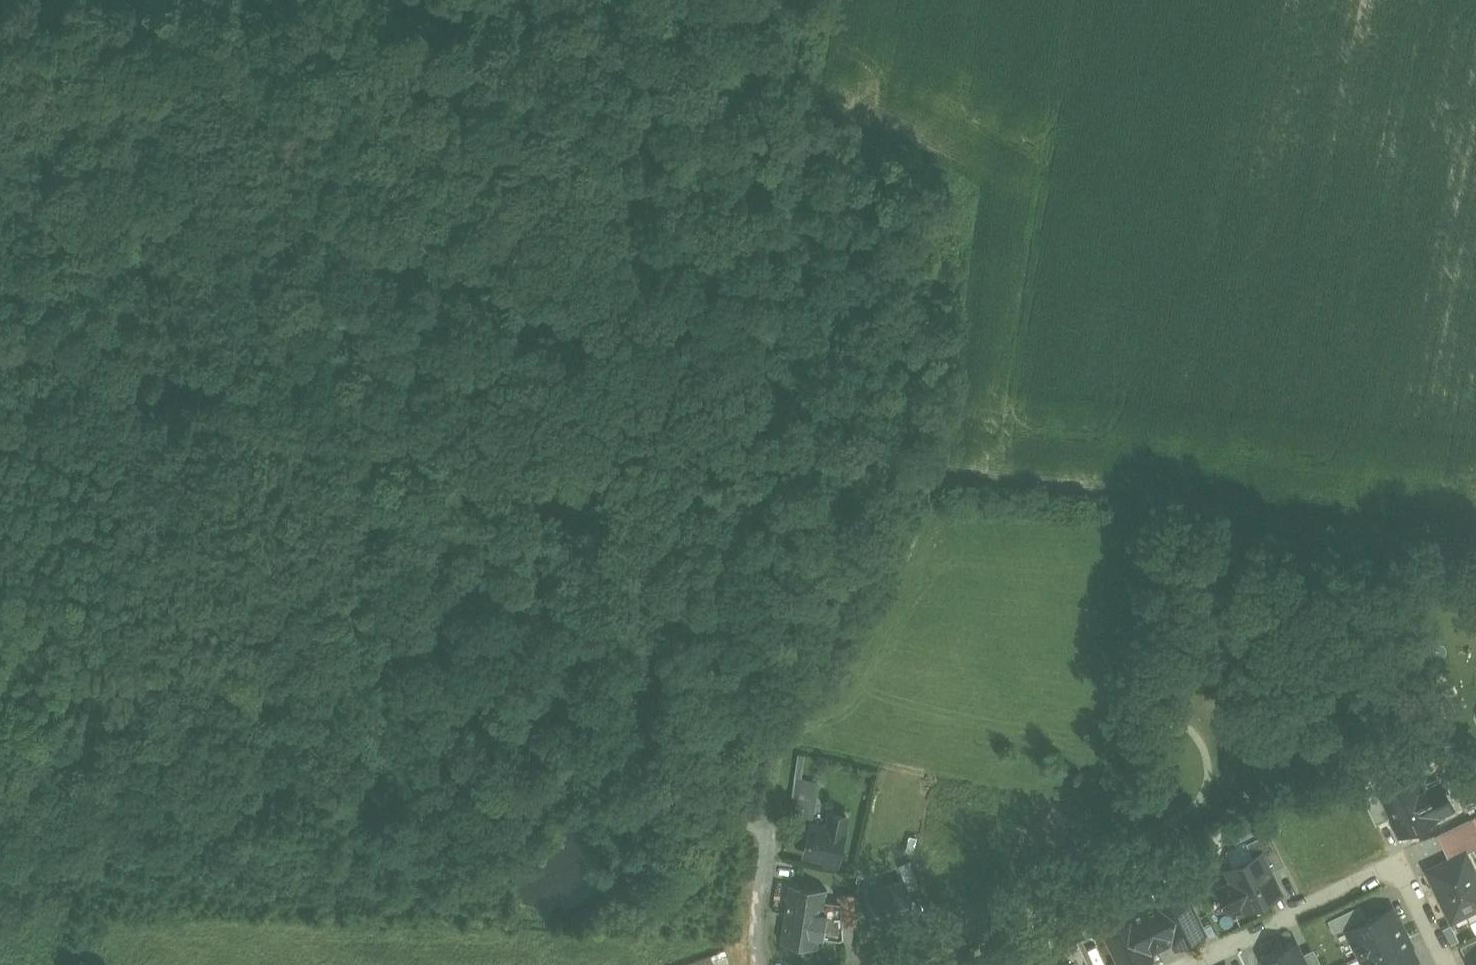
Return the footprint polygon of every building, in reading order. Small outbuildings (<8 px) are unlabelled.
[(1398,835),(1443,815),(1422,769),(1377,789),(1398,835)] [(819,813),(823,777),(800,774),(796,811),(819,813)] [(828,825),(812,822),(805,851),(837,858),(847,815),(831,812),(828,825)] [(1437,833),(1449,858),(1465,850),(1466,851),(1475,846),(1475,832),(1469,817),(1437,833)] [(1427,868),(1452,919),(1475,907),(1475,873),(1466,851),(1465,850),(1449,858),(1427,868)] [(1260,851),(1227,867),(1247,908),(1252,905),(1269,897),(1267,892),(1278,887),(1260,851)] [(824,885),(787,880),(780,938),(817,943),(824,885)] [(1159,906),(1157,902),(1143,909),(1130,915),(1132,919),(1106,931),(1122,964),(1135,964),(1152,957),(1148,950),(1173,938),(1177,945),(1204,932),(1185,893),(1159,906)] [(1360,904),(1340,914),(1345,924),(1365,914),(1360,904)] [(1392,907),(1347,928),(1360,954),(1407,931),(1403,925),(1402,926),(1392,907)] [(1340,914),(1328,919),(1334,930),(1345,924),(1340,914)] [(1360,954),(1365,964),(1403,964),(1417,958),(1408,939),(1410,938),(1407,931),(1360,954)] [(1263,957),(1267,964),(1307,964),(1301,953),(1295,941),(1263,957)] [(1314,946),(1301,953),(1307,964),(1323,964),(1314,946)] [(679,964),(716,964),(715,964),(716,964),(712,953),(679,964)]
